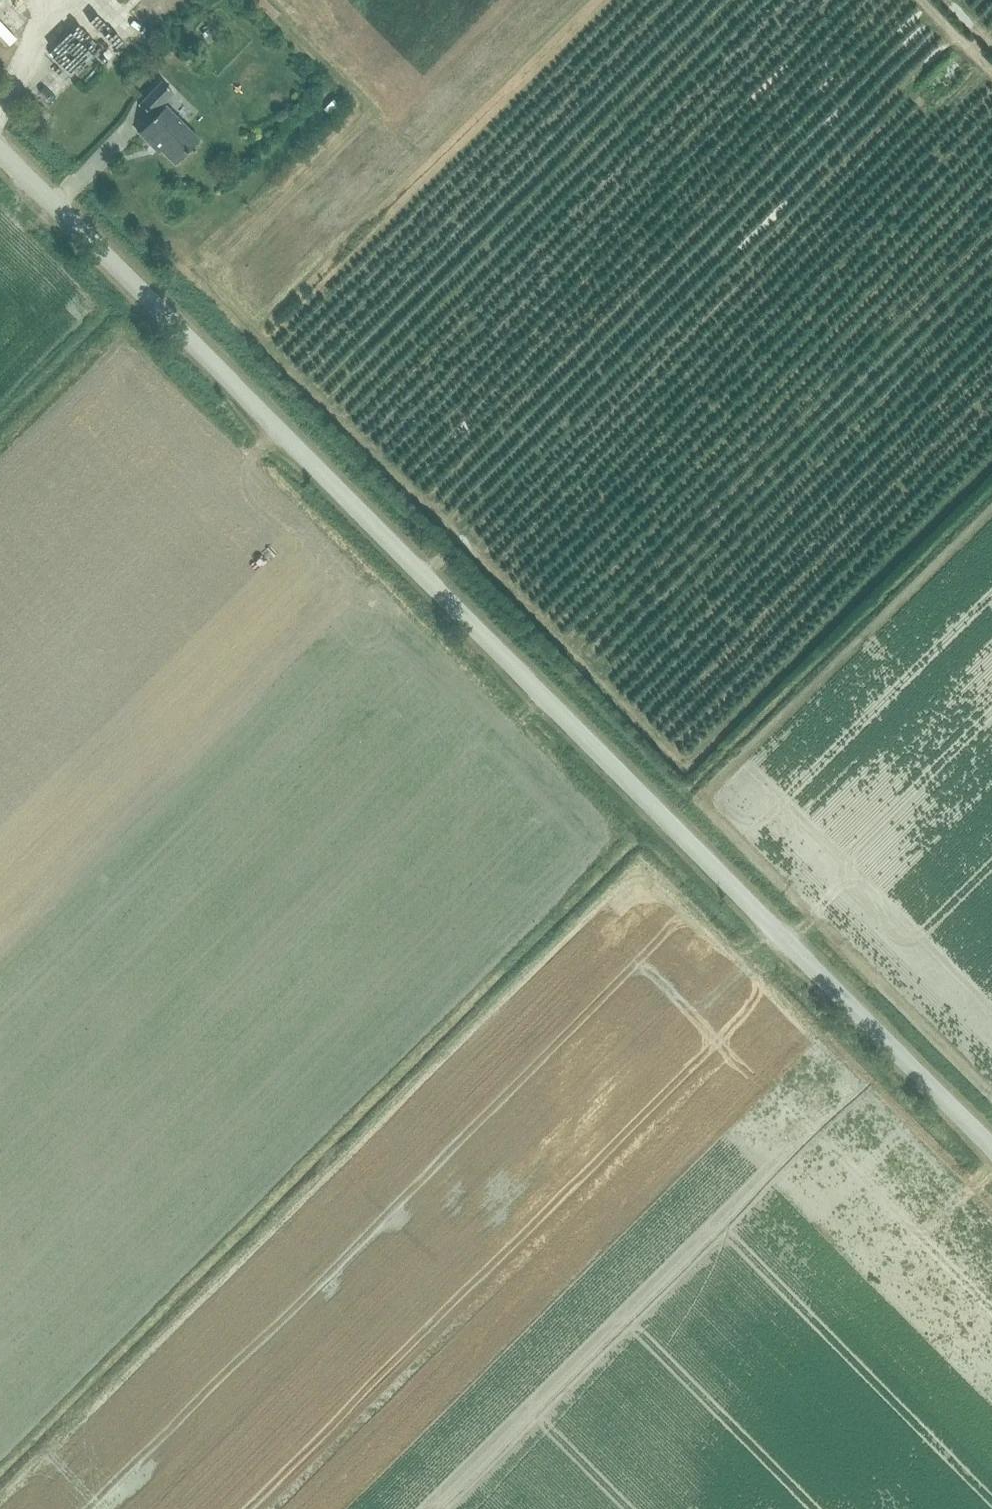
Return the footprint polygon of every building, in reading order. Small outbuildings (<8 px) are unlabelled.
[(1,40),(12,29),(0,17),(0,38),(1,40)] [(92,48),(90,46),(99,35),(83,22),(57,55),(75,69),(92,48)] [(153,118),(138,133),(158,153),(160,151),(174,164),(199,140),(165,106),(164,107),(162,104),(173,93),(161,82),(139,105),(150,116),(151,115),(153,118)]
